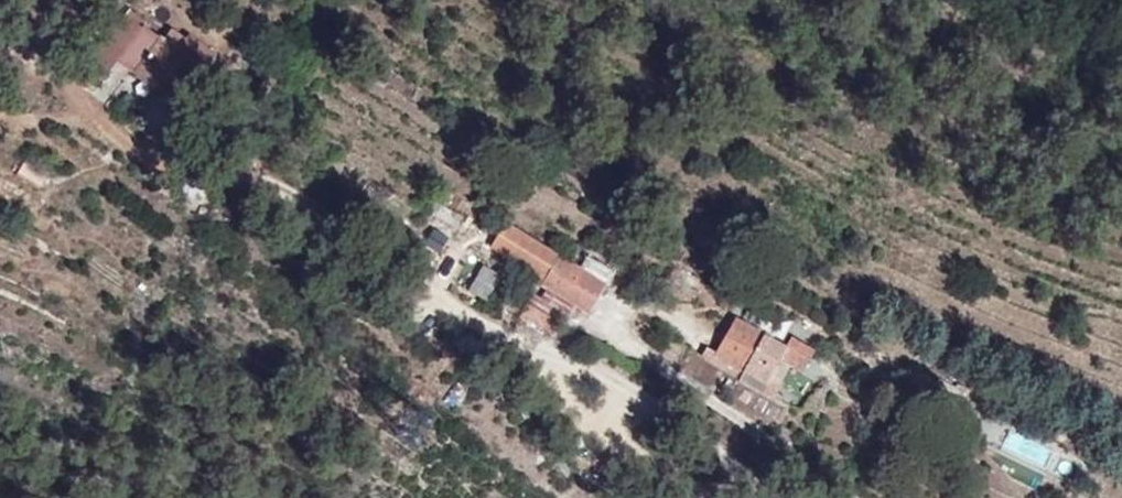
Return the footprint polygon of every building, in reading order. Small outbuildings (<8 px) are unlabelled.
[(137,21),(141,15),(120,4),(117,10),(137,21)] [(124,61),(143,25),(137,21),(117,10),(115,10),(96,46),(124,61)] [(183,41),(192,24),(183,20),(180,26),(165,18),(160,28),(183,41)] [(173,114),(206,53),(183,41),(160,28),(145,20),(124,61),(144,73),(161,82),(152,104),(154,111),(157,116),(169,117),(173,114)] [(206,53),(215,37),(193,23),(183,41),(206,53)] [(105,82),(118,58),(96,46),(83,69),(105,82)] [(134,91),(144,73),(124,61),(113,79),(134,91)] [(540,249),(485,213),(471,238),(525,274),(540,249)] [(425,249),(443,254),(449,233),(431,228),(425,249)] [(594,258),(567,241),(559,254),(586,271),(594,258)] [(568,301),(586,271),(542,244),(540,249),(525,274),(568,301)] [(762,339),(770,327),(723,300),(703,335),(700,339),(708,346),(756,371),(763,375),(775,351),(778,348),(762,339)] [(786,357),(798,335),(773,321),(770,327),(762,339),(778,348),(775,351),(786,357)] [(708,346),(700,339),(703,335),(694,330),(688,341),(706,350),(708,346)] [(756,371),(708,346),(701,360),(749,386),(756,371)] [(762,409),(772,386),(760,380),(763,375),(756,371),(749,386),(720,370),(714,383),(762,409)] [(1010,429),(1001,447),(1041,468),(1051,449),(1010,429)]
